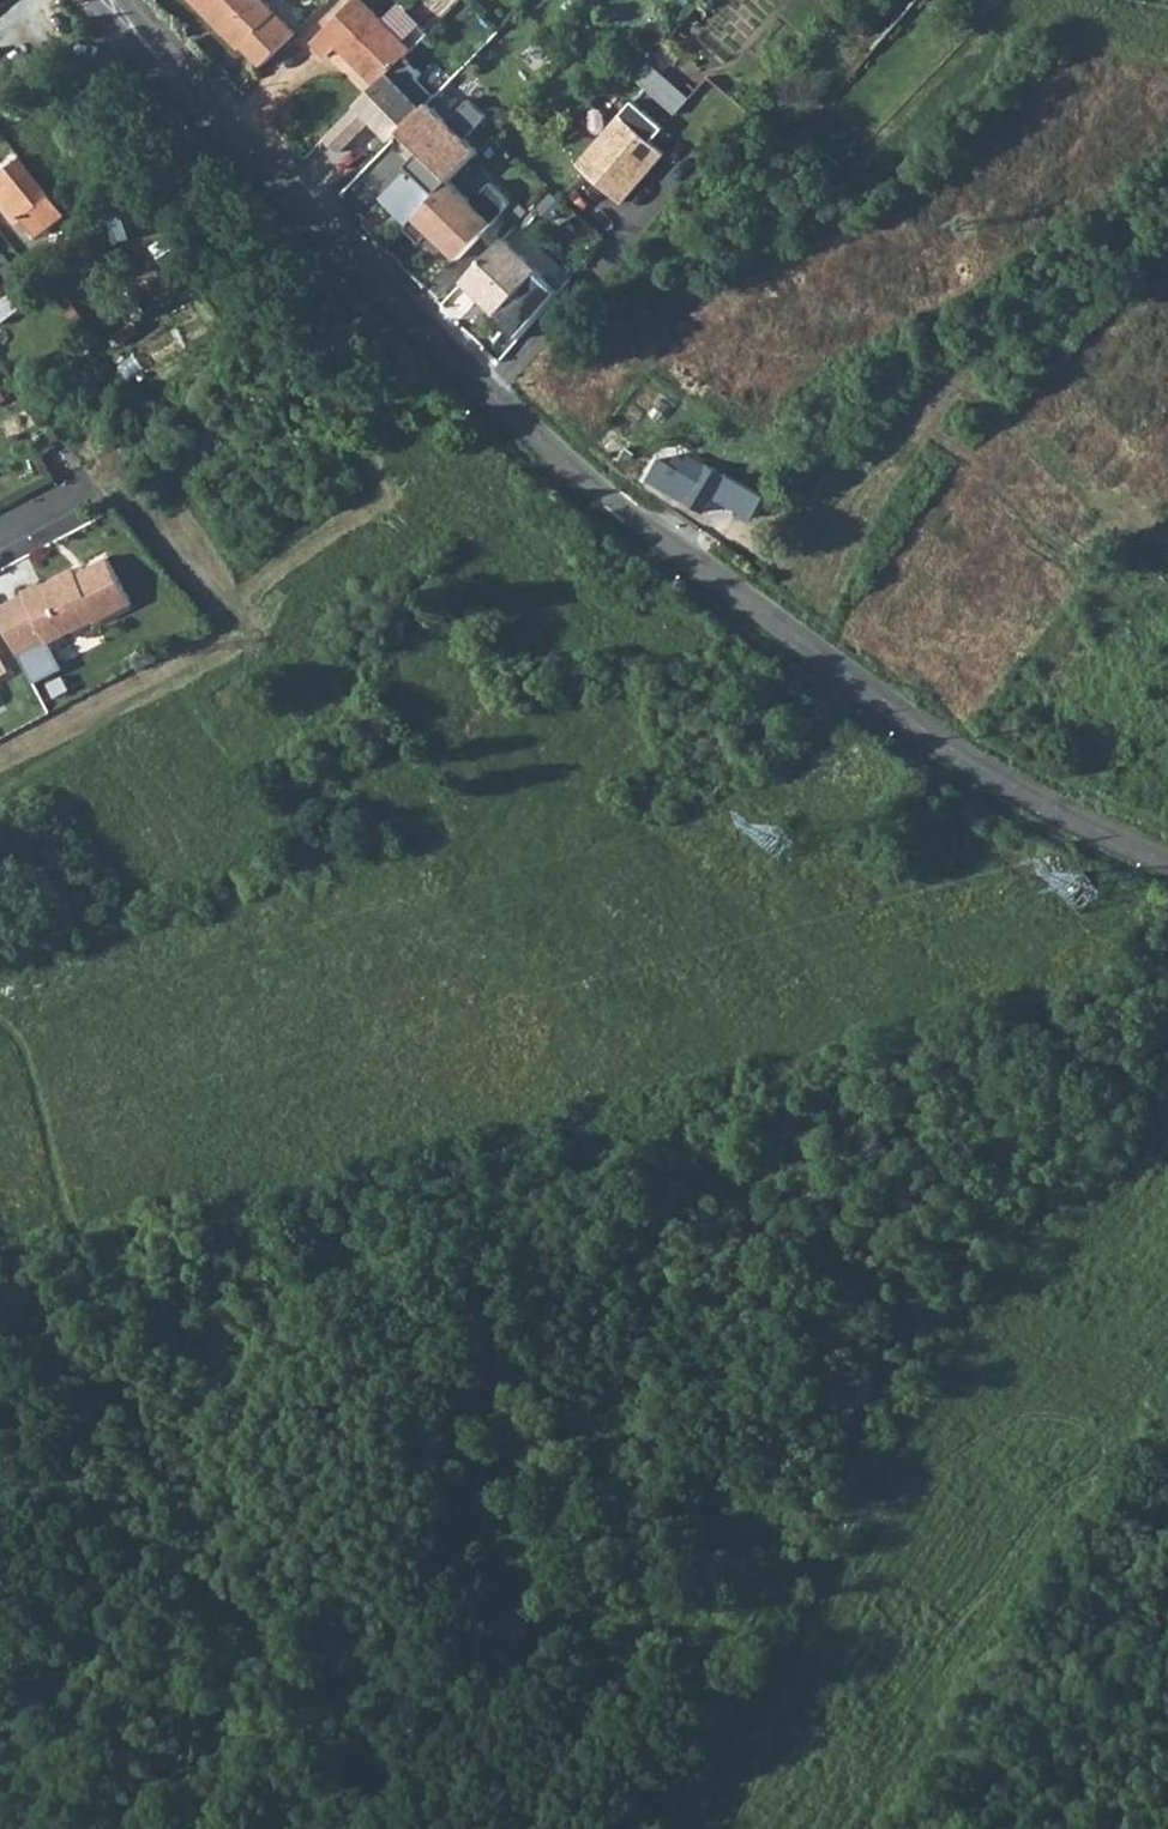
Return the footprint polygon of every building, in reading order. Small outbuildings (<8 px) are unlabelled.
[(238,49),(240,47),(260,67),(291,35),(257,0),(189,0),(238,49)] [(322,61),(333,51),(370,89),(404,56),(353,1),(307,45),(322,61)] [(15,73),(0,55),(0,86),(15,73)] [(637,79),(680,109),(692,95),(652,61),(637,79)] [(630,102),(575,165),(619,204),(663,154),(649,143),(661,129),(630,102)] [(407,131),(378,103),(353,126),(382,157),(398,141),(407,131)] [(419,161),(403,177),(405,180),(429,201),(445,184),(470,158),(456,145),(477,123),(459,106),(438,128),(423,114),(407,131),(398,141),(419,161)] [(55,207),(18,156),(0,171),(0,202),(15,221),(27,212),(38,225),(55,207)] [(400,232),(429,201),(405,180),(399,186),(395,182),(372,206),(400,232)] [(455,262),(507,206),(487,187),(469,207),(445,184),(429,201),(400,232),(416,247),(423,240),(433,250),(437,246),(455,262)] [(514,344),(555,297),(499,242),(459,283),(502,325),(498,329),(514,344)] [(0,256),(0,325),(0,326),(20,309),(5,289),(23,274),(5,252),(0,256)] [(663,457),(650,480),(707,513),(717,498),(754,518),(766,496),(709,464),(700,478),(663,457)] [(99,617),(101,620),(137,601),(113,555),(77,574),(74,568),(41,586),(39,582),(22,592),(23,595),(0,607),(0,618),(35,683),(62,669),(49,644),(99,617)]
